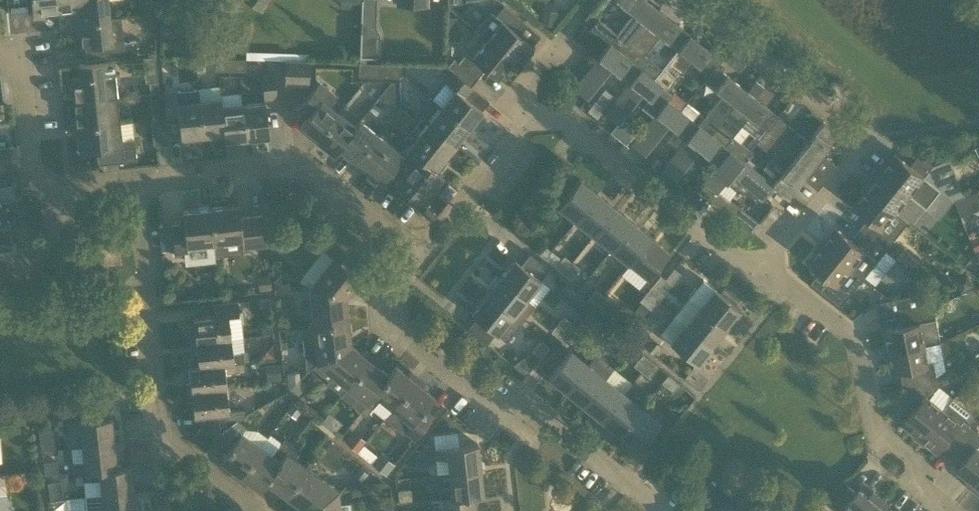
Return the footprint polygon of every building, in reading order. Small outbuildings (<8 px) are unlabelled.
[(58,11),(56,0),(7,0),(8,13),(32,10),(32,14),(58,11)] [(58,11),(82,9),(82,0),(56,0),(58,11)] [(82,9),(84,21),(109,18),(107,0),(82,0),(82,9)] [(146,14),(154,14),(154,13),(161,12),(161,0),(153,0),(144,2),(146,14)] [(261,11),(268,0),(245,0),(261,11)] [(599,18),(590,29),(609,44),(622,54),(659,10),(660,8),(660,7),(658,9),(647,0),(617,0),(634,13),(620,30),(617,33),(599,18)] [(476,30),(487,39),(488,39),(513,60),(528,41),(515,31),(523,21),(503,6),(495,15),(490,11),(476,30)] [(642,68),(653,77),(661,68),(644,54),(660,34),(677,48),(678,48),(689,34),(659,10),(622,54),(642,68)] [(154,14),(146,14),(147,27),(156,26),(154,14)] [(123,43),(121,34),(120,17),(109,18),(84,21),(78,21),(81,47),(85,47),(86,59),(137,54),(136,42),(123,43)] [(377,57),(377,56),(376,56),(376,37),(361,36),(361,32),(360,32),(359,57),(377,57)] [(678,48),(677,48),(661,68),(653,77),(652,78),(668,90),(692,61),(708,74),(709,74),(716,66),(721,60),(689,34),(678,48)] [(471,86),(477,78),(485,68),(498,79),(513,60),(488,39),(487,39),(473,57),(467,52),(458,63),(453,59),(447,66),(454,71),(471,86)] [(630,83),(642,68),(622,54),(609,44),(573,88),(587,99),(611,69),(629,83),(630,83)] [(732,55),(726,63),(738,73),(744,64),(732,55)] [(149,82),(150,95),(159,94),(155,56),(142,57),(145,82),(149,82)] [(215,69),(231,70),(232,58),(215,58),(215,69)] [(246,59),(232,58),(231,70),(246,71),(246,59)] [(114,60),(78,64),(77,64),(78,76),(72,77),(74,103),(117,98),(114,74),(116,73),(114,60)] [(297,61),(288,61),(286,60),(285,84),(296,84),(297,61)] [(309,61),(297,61),(296,84),(308,85),(309,61)] [(360,76),(372,76),(373,63),(361,63),(360,76)] [(372,76),(385,76),(386,63),(373,63),(372,76)] [(400,63),(386,63),(385,76),(400,76),(400,63)] [(698,124),(697,125),(711,137),(756,80),(755,80),(749,89),(748,88),(746,90),(716,66),(709,74),(708,74),(703,80),(721,95),(698,124)] [(673,93),(668,90),(652,78),(653,77),(642,68),(630,83),(629,83),(604,112),(618,124),(622,119),(643,94),(660,108),(661,109),(667,100),(673,93)] [(471,86),(454,71),(446,80),(455,87),(440,106),(468,128),(482,110),(480,109),(488,99),(471,86)] [(262,75),(264,98),(276,97),(274,74),(262,75)] [(750,150),(733,137),(749,117),(756,123),(753,126),(763,134),(767,129),(778,116),(755,98),(764,87),(756,80),(711,137),(725,147),(729,150),(742,160),(750,150)] [(299,126),(317,140),(338,114),(328,106),(336,96),(319,83),(297,110),(306,118),(299,126)] [(203,135),(199,101),(197,88),(176,91),(164,92),(164,94),(166,106),(167,116),(178,115),(181,138),(203,135)] [(246,139),(243,104),(242,92),(220,95),(220,98),(221,106),(224,133),(223,133),(224,141),(246,139)] [(11,126),(8,105),(1,106),(0,94),(0,127),(11,126)] [(159,94),(150,95),(152,108),(166,106),(164,94),(159,94)] [(74,103),(77,127),(120,123),(117,98),(74,103)] [(203,135),(223,133),(224,133),(221,106),(220,98),(199,101),(203,135)] [(596,99),(587,110),(597,118),(606,107),(596,99)] [(661,109),(660,108),(630,144),(644,155),(669,124),(686,139),(687,139),(697,125),(698,124),(680,110),(667,100),(661,109)] [(265,101),(243,104),(246,139),(269,136),(265,101)] [(440,106),(426,123),(455,145),(468,128),(440,106)] [(403,132),(414,118),(399,107),(389,120),(403,132)] [(355,128),(338,114),(317,140),(334,154),(339,148),(355,128)] [(778,116),(767,129),(814,167),(814,166),(812,165),(837,134),(823,122),(808,140),(778,116)] [(169,143),(169,138),(167,118),(151,119),(153,145),(169,143)] [(618,124),(611,133),(626,145),(638,131),(622,119),(618,124)] [(339,148),(356,162),(377,135),(361,122),(355,128),(339,148)] [(121,140),(120,123),(77,127),(80,153),(97,151),(98,164),(136,160),(134,138),(121,140)] [(409,144),(407,147),(435,170),(455,145),(426,123),(418,132),(414,129),(405,141),(409,144)] [(700,151),(717,164),(717,165),(729,150),(725,147),(711,137),(697,125),(687,139),(686,139),(662,169),(675,180),(700,151)] [(814,167),(767,129),(763,134),(756,143),(787,168),(773,186),(786,197),(811,166),(813,167),(814,167)] [(401,154),(377,135),(356,162),(381,182),(390,170),(403,155),(401,154)] [(9,146),(0,147),(0,159),(11,158),(9,146)] [(407,147),(401,154),(403,155),(390,170),(398,177),(394,182),(421,203),(443,176),(435,170),(407,147)] [(773,186),(742,160),(729,150),(717,165),(717,164),(702,181),(717,193),(732,175),(763,199),(773,186)] [(925,176),(911,165),(896,153),(867,188),(865,186),(896,212),(910,195),(927,209),(942,190),(925,176)] [(920,154),(912,163),(911,165),(925,176),(934,165),(920,154)] [(12,169),(11,158),(0,159),(0,170),(12,169)] [(576,219),(597,194),(579,179),(558,205),(576,219)] [(942,190),(954,200),(955,201),(966,196),(960,182),(942,190)] [(868,218),(860,229),(886,250),(895,239),(892,236),(906,219),(896,212),(865,186),(865,187),(867,188),(853,206),(868,218)] [(615,208),(597,194),(576,219),(594,234),(615,208)] [(237,204),(210,207),(214,243),(241,240),(242,249),(268,246),(264,214),(241,217),(239,204),(238,204),(238,200),(237,200),(237,204)] [(15,238),(12,201),(0,203),(0,239),(15,238)] [(756,221),(736,206),(729,215),(749,231),(756,221)] [(171,224),(174,250),(175,256),(188,255),(187,246),(214,243),(210,207),(182,210),(183,223),(171,224)] [(633,223),(615,208),(594,234),(612,248),(633,223)] [(633,223),(612,248),(630,263),(651,237),(633,223)] [(174,250),(171,224),(158,226),(161,251),(174,250)] [(820,242),(851,268),(864,278),(886,250),(860,229),(851,239),(836,227),(822,244),(820,242)] [(283,233),(271,235),(273,249),(285,248),(283,233)] [(970,239),(977,256),(978,255),(978,235),(970,239)] [(630,263),(647,277),(648,277),(669,251),(651,237),(630,263)] [(333,257),(310,285),(346,297),(361,278),(348,268),(356,258),(333,240),(325,250),(333,257)] [(545,258),(551,251),(540,242),(534,250),(545,258)] [(837,285),(838,284),(851,268),(820,242),(820,243),(822,244),(808,262),(820,272),(837,285)] [(500,277),(525,298),(548,269),(529,254),(521,264),(515,259),(500,277)] [(564,256),(562,259),(555,267),(563,273),(572,262),(564,256)] [(572,262),(563,273),(571,279),(579,268),(572,262)] [(674,268),(665,279),(671,283),(673,285),(682,274),(674,268)] [(848,292),(838,284),(837,285),(820,272),(812,282),(839,304),(848,292)] [(525,298),(500,277),(486,295),(520,323),(535,305),(525,298)] [(656,301),(663,293),(652,284),(645,292),(656,301)] [(310,285),(314,324),(348,320),(346,297),(310,285)] [(714,288),(700,306),(725,327),(740,309),(714,288)] [(592,304),(594,306),(603,295),(595,289),(586,300),(592,304)] [(583,315),(592,304),(586,300),(576,291),(567,302),(583,315)] [(651,309),(656,301),(645,292),(639,300),(651,309)] [(898,298),(901,312),(934,305),(931,292),(898,298)] [(471,313),(497,334),(506,341),(520,323),(486,295),(471,313)] [(601,312),(610,301),(603,295),(594,306),(601,312)] [(237,301),(212,304),(213,315),(206,316),(193,317),(195,333),(190,334),(190,335),(195,334),(196,341),(191,342),(191,343),(232,338),(229,315),(238,313),(237,301)] [(610,301),(601,312),(602,312),(611,320),(618,326),(627,315),(611,302),(610,301)] [(937,318),(934,305),(901,312),(904,325),(884,329),(888,351),(886,351),(886,352),(925,344),(921,322),(937,318)] [(685,324),(711,345),(725,327),(700,306),(685,324)] [(563,315),(557,323),(568,332),(574,324),(563,315)] [(306,370),(312,366),(351,344),(348,320),(314,324),(315,337),(303,338),(306,370)] [(602,331),(609,337),(618,326),(611,320),(602,331)] [(568,332),(557,323),(551,331),(562,340),(568,332)] [(685,324),(670,343),(696,363),(711,345),(685,324)] [(626,333),(618,326),(609,337),(617,343),(626,333)] [(541,340),(549,346),(554,340),(547,333),(541,340)] [(197,351),(198,366),(245,361),(244,351),(233,352),(232,338),(191,343),(196,343),(197,350),(192,350),(192,352),(197,351)] [(549,346),(541,340),(532,351),(540,357),(549,346)] [(889,352),(889,355),(893,373),(901,372),(904,389),(938,376),(937,375),(947,369),(941,341),(925,344),(886,352),(889,352)] [(273,343),(259,345),(260,357),(274,356),(273,343)] [(368,359),(351,344),(312,366),(328,380),(326,383),(341,395),(347,387),(346,387),(368,359)] [(567,390),(588,364),(570,350),(549,376),(567,390)] [(633,364),(641,371),(650,360),(642,353),(633,364)] [(352,404),(359,411),(388,374),(368,359),(346,387),(347,387),(358,397),(352,404)] [(650,360),(641,371),(649,377),(658,366),(650,360)] [(186,392),(191,392),(227,387),(226,373),(245,371),(245,361),(198,366),(188,367),(190,382),(185,383),(185,384),(190,383),(191,391),(186,391),(186,392)] [(279,363),(266,364),(267,381),(281,379),(279,363)] [(588,364),(567,390),(585,405),(605,379),(588,364)] [(395,365),(388,374),(359,411),(366,416),(373,408),(384,418),(414,380),(395,365)] [(679,383),(668,374),(662,382),(673,391),(679,383)] [(938,376),(904,389),(921,403),(903,424),(920,438),(919,440),(919,441),(944,408),(953,397),(953,396),(940,387),(944,382),(938,376)] [(602,419),(623,393),(605,379),(585,405),(602,419)] [(414,380),(384,418),(403,433),(404,431),(414,439),(433,416),(424,409),(434,396),(414,380)] [(210,414),(212,435),(237,420),(244,417),(243,410),(236,410),(230,410),(227,387),(191,392),(192,399),(187,400),(187,401),(192,400),(194,416),(210,414)] [(641,408),(623,393),(602,419),(620,434),(641,408)] [(974,429),(967,423),(964,421),(972,412),(953,397),(944,408),(919,441),(921,439),(938,453),(948,440),(958,448),(974,429)] [(286,412),(295,418),(302,409),(293,402),(286,412)] [(25,424),(24,408),(10,409),(11,425),(25,424)] [(620,434),(638,448),(659,422),(641,408),(620,434)] [(325,409),(317,420),(329,429),(338,419),(325,409)] [(81,446),(113,442),(111,417),(68,421),(69,431),(80,430),(81,446)] [(237,420),(212,435),(229,448),(220,461),(233,470),(230,474),(233,470),(239,475),(237,479),(261,446),(267,437),(258,430),(245,428),(246,427),(237,420)] [(974,429),(958,448),(968,456),(958,469),(968,476),(963,482),(972,489),(978,480),(978,433),(974,429)] [(357,451),(366,440),(354,431),(345,441),(357,451)] [(458,431),(435,434),(437,446),(460,443),(458,431)] [(266,481),(285,495),(306,467),(295,458),(305,442),(297,437),(292,444),(266,481)] [(260,489),(266,481),(292,444),(284,438),(272,454),(261,446),(237,479),(240,475),(246,480),(243,484),(244,484),(247,480),(260,489)] [(83,461),(72,462),(73,472),(87,471),(116,467),(113,442),(81,446),(83,461)] [(447,457),(449,472),(480,469),(478,443),(435,448),(436,458),(447,457)] [(430,447),(414,449),(416,465),(432,464),(430,447)] [(386,475),(395,464),(380,452),(371,463),(386,475)] [(130,466),(116,467),(87,471),(88,481),(99,480),(100,495),(133,491),(130,466)] [(285,495),(304,509),(336,490),(306,467),(285,495)] [(483,494),(480,469),(449,472),(451,487),(439,488),(440,498),(442,498),(483,494)] [(61,481),(48,482),(50,499),(63,497),(61,481)] [(703,501),(712,491),(703,483),(694,492),(703,501)] [(882,498),(873,491),(869,497),(859,489),(857,492),(848,484),(833,503),(842,510),(871,510),(882,498)] [(304,509),(305,510),(339,510),(336,490),(304,509)] [(133,491),(100,495),(85,496),(86,510),(135,510),(133,491)] [(483,494),(442,498),(443,510),(475,510),(473,496),(483,495),(483,494)] [(886,510),(890,505),(882,498),(871,510),(887,510),(886,510)]
